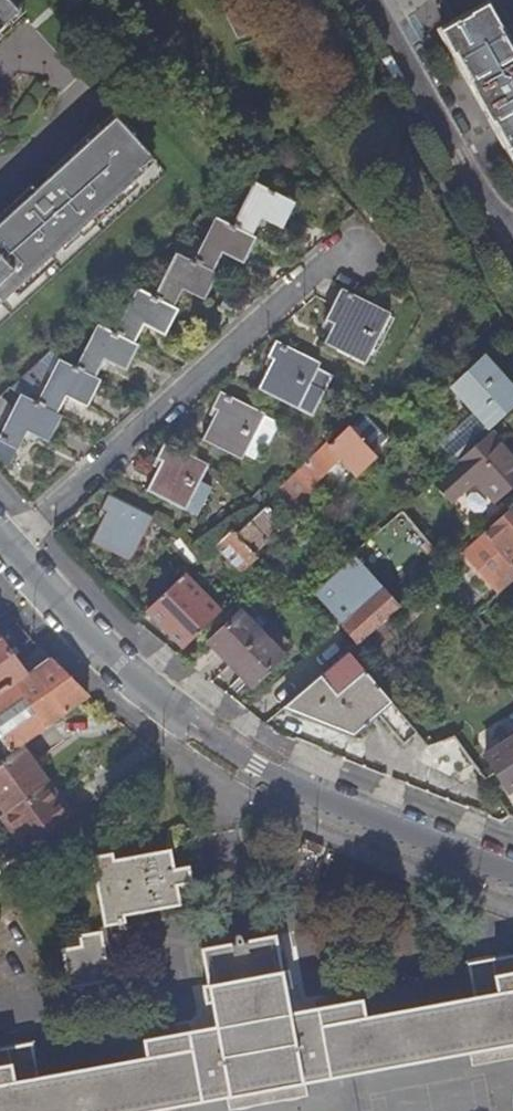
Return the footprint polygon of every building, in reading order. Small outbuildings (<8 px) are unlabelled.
[(16,15),(2,0),(0,0),(0,29),(16,15)] [(512,163),(512,52),(487,7),(440,33),(512,163)] [(142,175),(139,172),(151,161),(113,121),(35,193),(32,189),(8,211),(11,214),(0,225),(0,305),(142,175)] [(234,226),(253,236),(261,219),(282,229),(295,204),(256,183),(234,226)] [(244,264),(257,239),(253,236),(234,226),(217,218),(195,262),(214,272),(223,254),(244,264)] [(204,300),(217,274),(214,272),(195,262),(177,254),(155,297),(173,307),(183,289),(204,300)] [(179,309),(173,307),(155,297),(139,289),(116,334),(135,344),(144,325),(165,336),(179,309)] [(389,315),(353,297),(340,290),(325,320),(333,325),(324,344),(364,365),(389,315)] [(126,372),(139,346),(135,344),(116,334),(99,325),(77,369),(95,378),(104,361),(126,372)] [(316,370),(319,365),(275,343),(268,357),(273,360),(258,389),(313,417),(332,378),(316,370)] [(13,387),(21,395),(37,403),(62,359),(51,353),(13,387)] [(450,388),(487,430),(512,405),(512,392),(482,357),(450,388)] [(87,408),(100,381),(95,378),(77,369),(62,359),(37,403),(56,413),(65,396),(87,408)] [(264,416),(219,394),(212,409),(217,411),(214,418),(202,440),(241,460),(250,442),(264,416)] [(62,416),(56,413),(37,403),(21,395),(0,438),(0,458),(9,468),(27,431),(49,442),(62,416)] [(8,407),(0,399),(0,427),(8,407)] [(262,448),(276,422),(264,416),(250,442),(262,448)] [(366,418),(351,429),(373,455),(386,442),(366,418)] [(257,508),(215,548),(239,572),(255,556),(253,554),(303,504),(300,501),(313,490),(308,484),(337,457),(356,478),(376,458),(373,455),(351,429),(350,428),(329,446),(325,442),(257,508)] [(488,432),(455,462),(456,464),(431,487),(447,504),(472,482),(493,504),(512,485),(512,459),(488,432)] [(208,466),(163,445),(156,459),(162,462),(147,492),(186,511),(186,510),(197,515),(209,489),(201,484),(201,483),(200,482),(208,466)] [(130,562),(153,517),(109,496),(101,511),(107,513),(92,542),(130,562)] [(509,510),(460,553),(493,589),(512,571),(512,566),(510,563),(512,560),(512,514),(509,510)] [(197,554),(203,560),(215,548),(209,542),(197,554)] [(193,558),(198,564),(203,560),(197,554),(193,558)] [(359,644),(397,609),(355,562),(317,597),(340,621),(359,644)] [(512,580),(512,571),(493,589),(497,594),(512,580)] [(184,578),(148,612),(183,649),(219,613),(184,578)] [(209,643),(230,665),(260,635),(239,614),(209,643)] [(260,635),(230,665),(251,686),(281,657),(260,635)] [(48,659),(40,650),(21,668),(0,640),(0,689),(24,672),(26,675),(48,659)] [(284,708),(287,709),(349,656),(347,654),(284,708)] [(349,656),(287,709),(354,735),(377,714),(403,744),(416,733),(405,721),(385,697),(349,656)] [(46,729),(87,700),(48,659),(26,675),(12,685),(46,729)] [(27,743),(46,729),(12,685),(0,694),(0,706),(27,743)] [(385,697),(405,721),(415,712),(395,688),(385,697)] [(25,745),(27,743),(0,706),(0,763),(25,745)] [(454,790),(484,770),(455,727),(425,747),(454,790)] [(512,788),(512,738),(485,757),(508,792),(512,788)] [(5,813),(46,784),(37,772),(42,768),(25,745),(0,763),(0,806),(5,813)] [(69,816),(75,812),(51,780),(46,784),(69,816)] [(23,850),(69,816),(46,784),(5,813),(0,817),(0,818),(23,850)] [(17,855),(23,850),(0,818),(0,832),(17,855)] [(319,857),(322,848),(305,841),(301,850),(319,857)] [(125,924),(124,917),(180,906),(177,887),(191,884),(188,868),(174,870),(171,851),(113,862),(111,855),(91,859),(103,927),(125,924)] [(110,983),(102,935),(79,938),(81,949),(62,952),(69,990),(110,983)] [(227,1098),(229,1110),(232,1110),(308,1098),(306,1083),(469,1053),(470,1067),(512,1059),(512,956),(502,958),(503,965),(470,971),(474,998),(365,1017),(362,1001),(289,1014),(285,990),(291,989),(288,972),(282,974),(275,939),(242,945),(240,938),(238,936),(235,937),(234,941),(235,946),(202,952),(208,987),(203,988),(205,1004),(211,1004),(215,1028),(144,1040),(146,1059),(37,1078),(32,1052),(0,1058),(0,1110),(154,1110),(227,1098)]
